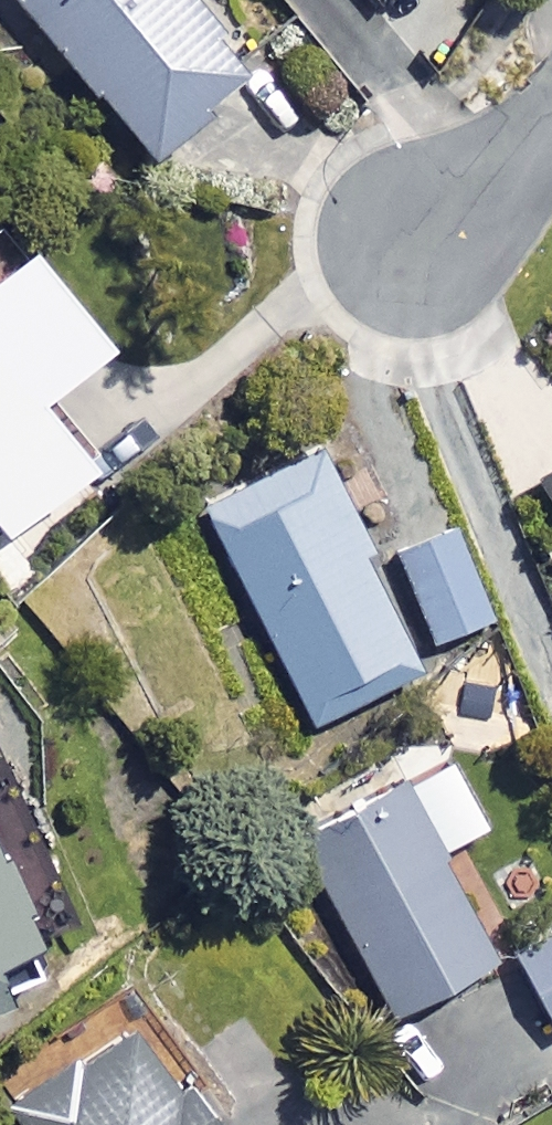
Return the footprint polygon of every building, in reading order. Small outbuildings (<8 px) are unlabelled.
[(195,0),(17,0),(145,150),(248,62),(195,0)] [(84,454),(29,386),(99,328),(21,234),(0,252),(0,523),(84,454)] [(422,664),(313,446),(202,502),(311,720),(422,664)] [(537,476),(551,500),(551,467),(537,476)] [(490,615),(451,524),(394,548),(433,639),(490,615)] [(485,822),(446,752),(295,834),(391,1012),(492,957),(434,850),(485,822)] [(0,865),(0,988),(47,966),(0,865)] [(516,952),(551,1026),(551,934),(516,952)] [(114,1014),(0,1099),(19,1124),(196,1124),(114,1014)]
